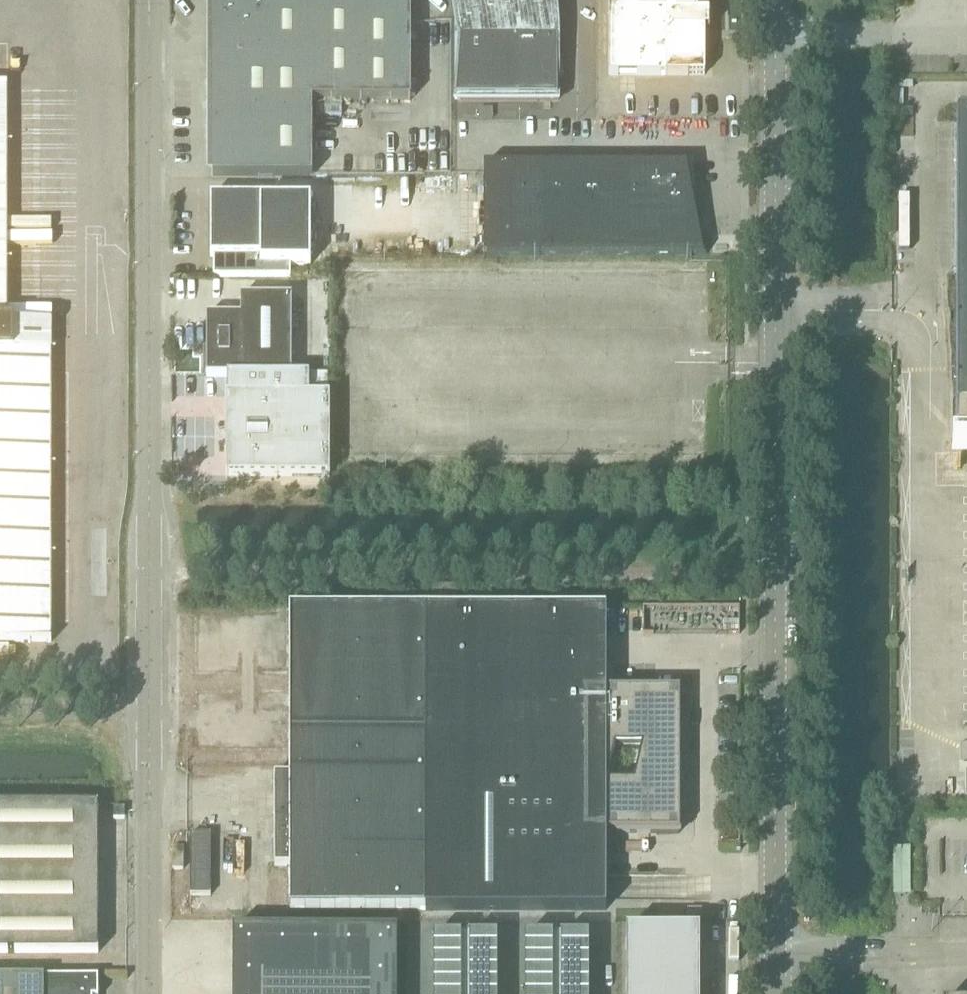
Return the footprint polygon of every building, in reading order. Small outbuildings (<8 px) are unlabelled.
[(213,1),(211,1),(211,42),(213,42),(213,59),(211,59),(211,61),(213,61),(213,79),(211,79),(211,158),(213,158),(213,176),(212,176),(212,177),(213,177),(312,177),(312,101),(411,101),(411,0),(213,0),(213,1)] [(455,100),(559,100),(558,79),(564,78),(561,60),(558,60),(559,5),(559,0),(451,0),(455,19),(455,92),(454,100),(455,100)] [(705,76),(705,31),(709,31),(709,14),(697,14),(697,0),(609,0),(609,76),(705,76)] [(0,88),(0,643),(51,643),(51,353),(52,353),(52,322),(7,322),(7,88),(0,88)] [(493,120),(493,108),(478,109),(478,120),(493,120)] [(952,449),(966,449),(966,122),(957,122),(956,122),(956,123),(956,273),(957,444),(952,444),(952,449)] [(557,164),(557,167),(543,167),(543,165),(520,165),(520,167),(506,167),(506,165),(484,165),(484,177),(484,255),(708,254),(703,230),(699,230),(696,216),(701,216),(700,210),(697,210),(693,164),(668,164),(668,167),(654,167),(654,164),(631,164),(631,167),(617,167),(617,164),(594,164),(594,167),(580,167),(580,164),(557,164)] [(211,197),(211,257),(214,257),(250,257),(250,197),(211,197)] [(261,197),(250,197),(250,257),(214,257),(213,277),(291,277),(291,265),(311,265),(311,201),(261,201),(261,197)] [(206,377),(227,377),(292,377),(292,297),(241,297),(241,316),(206,316),(206,377)] [(328,377),(292,377),(227,377),(227,397),(226,397),(226,477),(330,477),(330,397),(328,397),(328,377)] [(457,586),(433,586),(433,597),(457,597),(457,586)] [(275,839),(275,865),(275,866),(289,866),(289,911),(606,910),(606,833),(680,833),(680,691),(606,691),(606,609),(426,609),(289,609),(289,729),(289,774),(274,774),(274,778),(275,818),(275,839)] [(0,806),(0,953),(99,953),(99,806),(0,806)] [(125,808),(114,808),(114,820),(125,819),(125,808)] [(211,896),(211,835),(191,835),(191,896),(211,896)] [(183,849),(173,849),(173,870),(183,870),(183,849)] [(687,910),(687,920),(702,920),(702,910),(687,910)] [(699,929),(625,929),(625,993),(699,993),(699,929)] [(397,932),(233,931),(233,993),(397,993),(397,932)] [(434,993),(498,993),(498,936),(434,936),(434,993)] [(525,936),(525,993),(589,993),(589,936),(525,936)] [(44,978),(0,978),(0,993),(44,993),(44,978)] [(44,993),(98,993),(98,978),(44,978),(44,993)]
